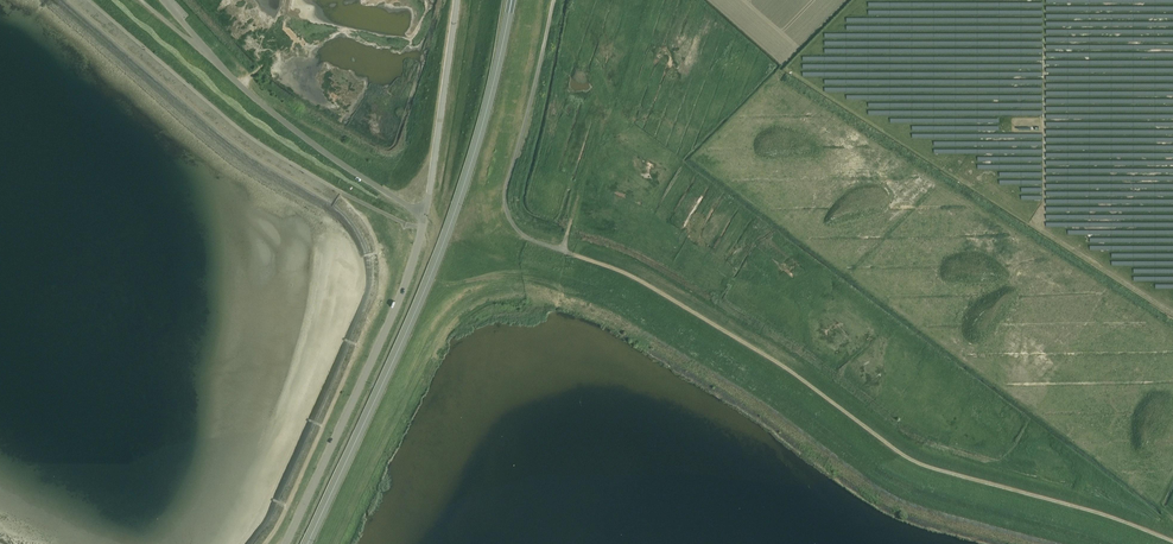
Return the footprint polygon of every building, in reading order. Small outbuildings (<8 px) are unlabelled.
[(189,9),(184,14),(188,18),(193,14),(189,9)] [(374,230),(361,206),(354,210),(355,213),(351,215),(360,231),(368,227),(370,231),(374,230)]
